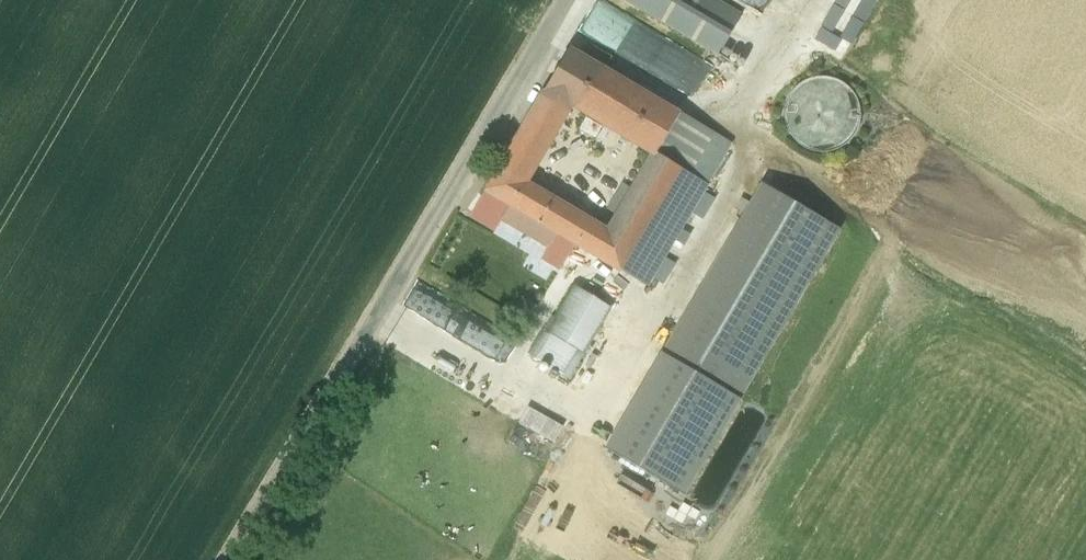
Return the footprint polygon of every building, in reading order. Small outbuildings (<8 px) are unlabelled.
[(715,0),(627,0),(643,9),(718,55),(741,15),(715,0)] [(498,215),(504,218),(503,220),(548,247),(551,244),(556,246),(562,236),(621,271),(622,270),(649,286),(708,185),(707,184),(731,145),(569,49),(499,167),(526,183),(570,108),(650,156),(606,229),(538,190),(526,213),(505,202),(498,215)] [(856,114),(857,107),(856,101),(854,94),(852,88),(848,83),(843,78),(838,75),(832,72),(826,70),(819,70),(812,70),(806,72),(800,75),(795,78),(790,83),(786,88),(783,94),(782,101),(781,107),(782,114),(783,120),(786,126),(790,132),(795,136),(800,140),(806,143),(812,145),(819,145),(826,145),(832,143),(838,140),(843,136),(848,132),(852,126),(854,120),(856,114)] [(538,190),(526,183),(499,167),(485,190),(505,202),(526,213),(538,190)] [(662,351),(660,353),(739,396),(736,400),(740,402),(840,229),(761,182),(662,351)] [(492,226),(498,215),(505,202),(485,190),(471,214),(492,226)] [(573,380),(587,357),(584,355),(611,308),(577,286),(557,319),(553,317),(529,354),(563,375),(564,374),(573,380)] [(605,444),(683,490),(736,400),(739,396),(660,353),(662,351),(660,350),(605,444)] [(530,402),(521,420),(553,436),(562,419),(530,402)]
